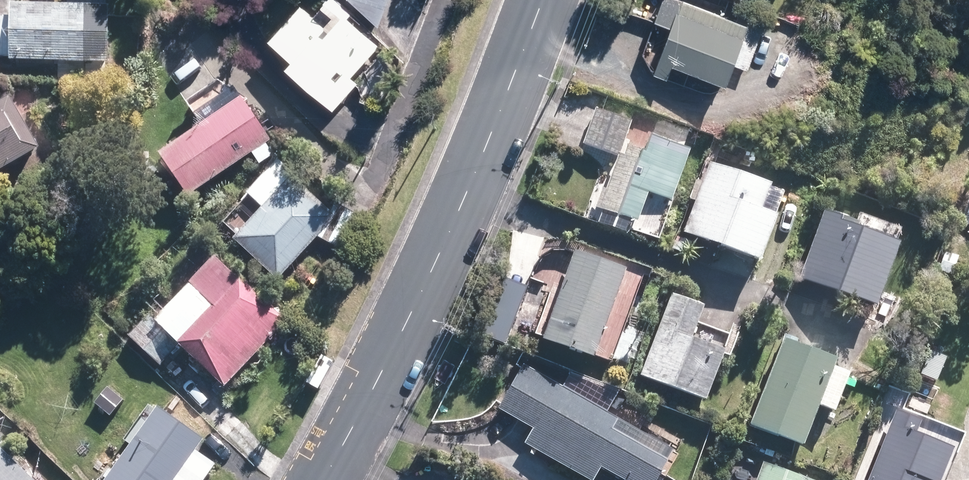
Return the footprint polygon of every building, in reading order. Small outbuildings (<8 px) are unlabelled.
[(111,66),(115,2),(72,0),(15,0),(15,13),(0,13),(0,60),(111,66)] [(309,0),(306,0),(274,35),(298,56),(290,65),(334,106),(358,80),(352,74),(382,42),(353,15),(358,10),(348,0),(330,0),(327,3),(337,12),(330,19),(309,0)] [(379,24),(389,0),(361,0),(379,24)] [(706,0),(666,0),(651,43),(662,47),(655,67),(675,75),(679,63),(733,83),(757,19),(706,0)] [(208,122),(167,149),(195,193),(256,154),(261,162),(278,150),(271,140),(276,137),(250,96),(235,106),(224,87),(197,105),(208,122)] [(19,92),(0,104),(0,176),(51,145),(19,92)] [(636,116),(599,105),(587,144),(622,155),(607,204),(644,215),(652,190),(679,198),(696,144),(649,129),(634,124),(636,116)] [(782,178),(713,155),(688,232),(772,259),(789,207),(774,201),(782,178)] [(353,252),(367,222),(343,210),(286,158),(256,190),(270,203),(239,237),(283,277),(320,236),(353,252)] [(912,233),(831,204),(806,273),(887,303),(912,233)] [(636,265),(580,245),(575,258),(558,252),(547,282),(565,289),(548,335),(603,355),(636,265)] [(295,321),(221,252),(163,314),(156,308),(131,336),(162,365),(185,341),(234,387),(295,321)] [(710,303),(677,291),(646,373),(711,398),(731,343),(700,332),(710,303)] [(858,369),(786,342),(754,427),(809,448),(824,411),(840,417),(858,369)] [(525,361),(500,407),(536,427),(529,440),(601,479),(602,479),(610,465),(636,479),(668,479),(685,449),(525,361)] [(161,404),(158,409),(146,401),(123,435),(135,443),(110,479),(205,479),(216,464),(196,450),(206,435),(161,404)] [(903,405),(872,479),(950,479),(968,435),(968,432),(903,405)] [(0,436),(0,479),(46,479),(0,436)] [(766,459),(763,468),(733,458),(725,479),(821,479),(822,478),(766,459)]
